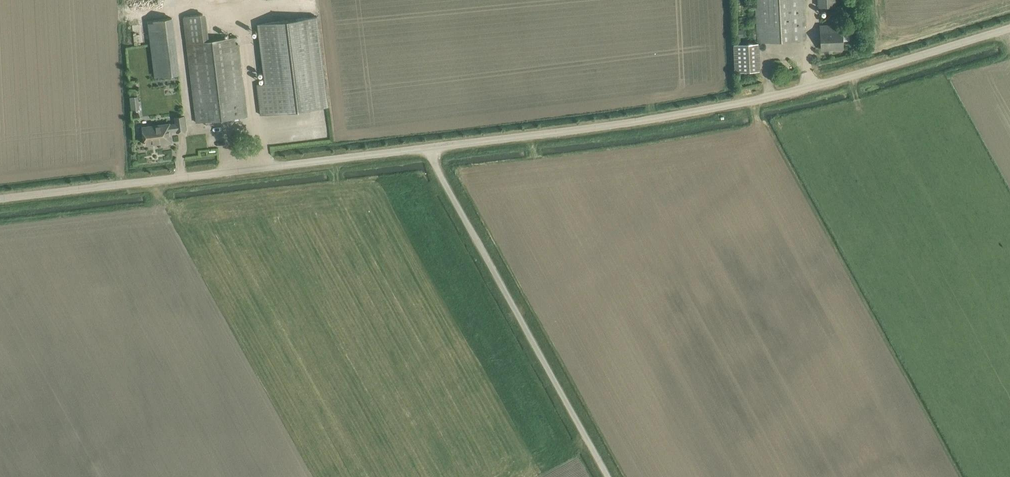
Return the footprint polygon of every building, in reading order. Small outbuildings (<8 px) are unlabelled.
[(758,42),(805,40),(805,30),(804,0),(756,0),(758,42)] [(247,116),(238,43),(236,44),(236,37),(209,40),(206,14),(184,16),(187,43),(197,122),(247,116)] [(329,106),(318,16),(258,23),(265,83),(257,84),(261,115),(329,106)] [(172,18),(149,21),(143,22),(144,36),(150,35),(155,76),(179,73),(172,18)] [(843,48),(842,38),(842,24),(821,26),(822,49),(843,48)] [(736,71),(760,70),(758,43),(734,44),(736,71)] [(185,130),(184,120),(184,117),(176,118),(177,124),(170,124),(170,123),(143,126),(145,140),(144,140),(145,142),(145,145),(161,143),(160,140),(172,139),(171,130),(179,130),(179,131),(185,130)]
